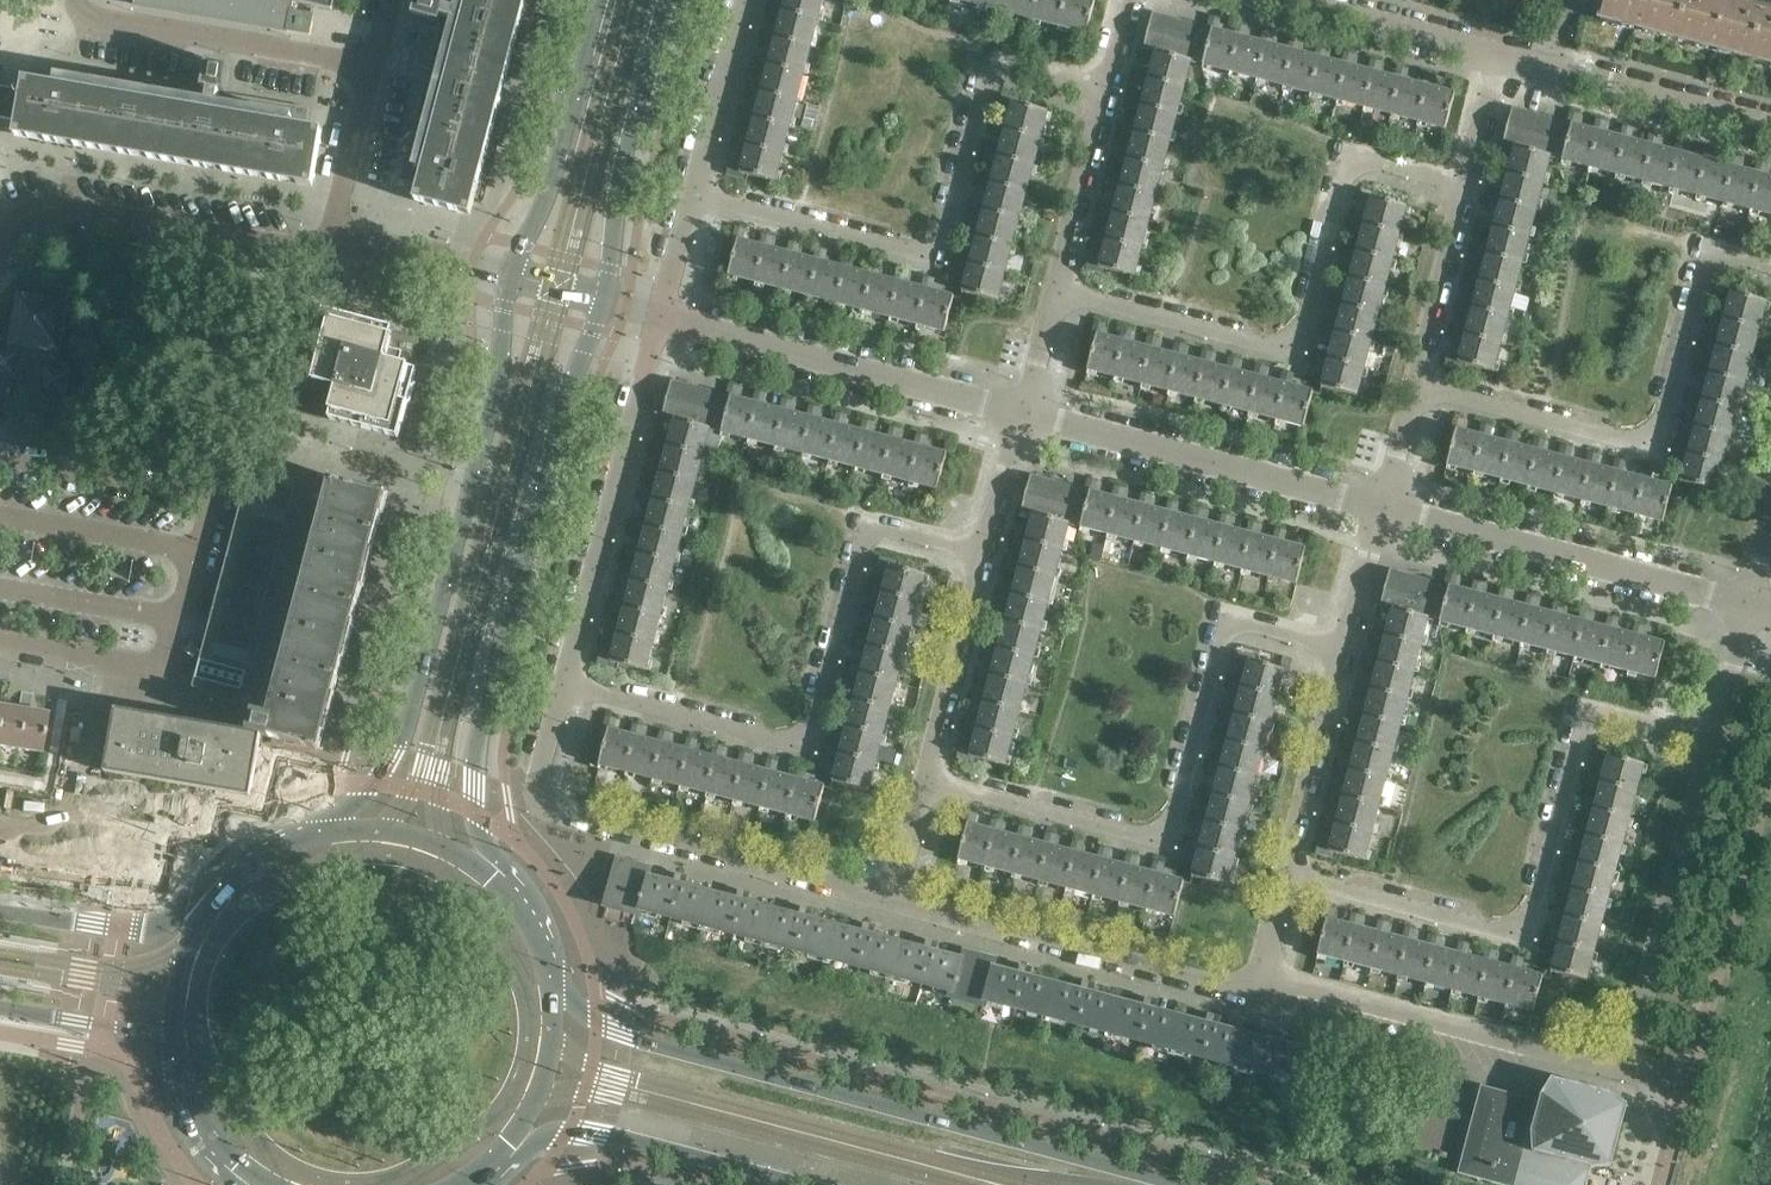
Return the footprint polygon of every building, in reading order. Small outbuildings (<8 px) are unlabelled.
[(167,0),(152,0),(151,7),(166,10),(167,0)] [(183,0),(167,0),(166,10),(181,12),(183,0)] [(199,0),(183,0),(181,12),(196,15),(199,0)] [(214,0),(199,0),(196,15),(211,17),(214,0)] [(230,0),(214,0),(211,17),(227,20),(230,0)] [(246,0),(230,0),(227,20),(242,22),(246,0)] [(261,0),(246,0),(242,22),(257,25),(261,0)] [(277,0),(261,0),(257,25),(272,28),(277,0)] [(291,11),(293,1),(290,0),(277,0),(272,28),(287,30),(291,11)] [(293,1),(333,11),(336,0),(290,0),(293,1)] [(447,1),(442,0),(424,0),(419,19),(440,25),(436,43),(417,113),(400,180),(419,185),(415,201),(471,216),(493,132),(511,63),(528,0),(447,0),(447,1)] [(824,0),(786,0),(784,6),(772,2),(769,12),(782,16),(783,10),(818,20),(824,0)] [(1009,0),(980,0),(979,5),(1006,12),(1009,0)] [(1006,12),(1032,20),(1038,0),(1009,0),(1006,12)] [(1066,0),(1038,0),(1032,20),(1059,27),(1066,0)] [(1096,0),(1066,0),(1059,27),(1087,34),(1096,0)] [(1605,2),(1601,3),(1598,12),(1602,15),(1600,20),(1676,40),(1687,0),(1606,0),(1605,2)] [(1763,11),(1722,0),(1687,0),(1676,40),(1751,60),(1763,11)] [(811,47),(818,20),(783,10),(782,16),(777,32),(764,29),(762,39),(775,43),(776,37),(811,47)] [(309,34),(313,15),(291,11),(287,30),(309,34)] [(1763,11),(1751,60),(1770,65),(1770,13),(1763,11)] [(1164,53),(1173,19),(1153,13),(1143,49),(1156,52),(1156,51),(1164,53)] [(1230,72),(1240,37),(1234,35),(1218,31),(1221,18),(1211,15),(1207,28),(1213,29),(1203,65),(1230,72)] [(1184,58),(1193,24),(1173,19),(1164,53),(1184,58)] [(1267,44),(1261,42),(1245,38),(1248,25),(1238,22),(1234,35),(1240,37),(1230,72),(1257,79),(1267,44)] [(1203,65),(1213,29),(1207,28),(1193,24),(1184,58),(1192,60),(1192,62),(1203,65)] [(1284,86),(1293,51),(1288,49),(1271,45),(1275,32),(1265,30),(1261,42),(1267,44),(1257,79),(1284,86)] [(804,74),(811,47),(776,37),(775,43),(770,59),(757,56),(755,66),(767,69),(769,64),(804,74)] [(1311,93),(1320,58),(1315,56),(1298,52),(1302,39),(1291,37),(1288,49),(1293,51),(1284,86),(1311,93)] [(1347,65),(1342,64),(1325,59),(1329,46),(1318,44),(1315,56),(1320,58),(1311,93),(1338,100),(1347,65)] [(1185,88),(1192,62),(1192,60),(1184,58),(1164,53),(1156,51),(1156,52),(1151,74),(1138,70),(1135,80),(1148,84),(1149,79),(1185,88)] [(1365,107),(1374,72),(1369,71),(1352,66),(1355,54),(1345,51),(1342,64),(1347,65),(1338,100),(1365,107)] [(1401,79),(1396,78),(1379,73),(1382,61),(1372,58),(1369,71),(1374,72),(1365,107),(1392,114),(1401,79)] [(313,188),(323,130),(307,128),(310,108),(226,94),(230,72),(206,68),(203,90),(44,62),(40,82),(24,79),(22,93),(17,122),(15,136),(313,188)] [(797,100),(804,74),(769,64),(767,69),(763,86),(750,83),(748,93),(760,96),(762,91),(797,100)] [(1428,86),(1422,85),(1406,80),(1409,68),(1399,65),(1396,78),(1401,79),(1392,114),(1418,122),(1428,86)] [(1446,129),(1455,93),(1433,88),(1436,75),(1426,72),(1422,85),(1428,86),(1418,122),(1446,129)] [(1177,115),(1185,88),(1149,79),(1148,84),(1143,101),(1131,97),(1128,107),(1141,111),(1142,106),(1177,115)] [(17,122),(22,93),(0,89),(0,119),(17,122)] [(790,127),(797,100),(762,91),(760,96),(756,113),(743,110),(741,120),(753,123),(755,118),(790,127)] [(1041,139),(1048,112),(1021,104),(1023,99),(1002,94),(999,104),(1012,107),(1007,125),(1006,130),(1041,139)] [(1170,142),(1177,115),(1142,106),(1141,111),(1136,127),(1124,124),(1121,134),(1134,138),(1135,132),(1170,142)] [(1523,148),(1532,114),(1512,109),(1502,144),(1515,147),(1515,146),(1523,148)] [(1589,167),(1599,131),(1593,130),(1577,126),(1580,113),(1570,110),(1567,123),(1572,124),(1562,159),(1589,167)] [(1543,154),(1552,119),(1532,114),(1523,148),(1543,154)] [(1626,138),(1620,137),(1604,133),(1607,120),(1597,117),(1593,130),(1599,131),(1589,167),(1616,174),(1626,138)] [(783,154),(790,127),(755,118),(753,123),(749,140),(736,136),(733,147),(746,150),(748,145),(783,154)] [(1572,124),(1567,123),(1552,119),(1543,154),(1551,156),(1562,159),(1572,124)] [(1034,166),(1041,139),(1006,130),(1007,125),(994,121),(992,131),(1004,135),(1000,152),(999,157),(1034,166)] [(1652,146),(1647,144),(1630,140),(1634,127),(1624,124),(1620,137),(1626,138),(1616,174),(1643,181),(1652,146)] [(1679,153),(1674,151),(1657,147),(1661,134),(1650,131),(1647,144),(1652,146),(1643,181),(1670,188),(1679,153)] [(1163,169),(1170,142),(1135,132),(1134,138),(1129,154),(1117,151),(1114,161),(1127,164),(1128,159),(1163,169)] [(1697,195),(1706,160),(1701,158),(1684,154),(1687,141),(1677,139),(1674,151),(1679,153),(1670,188),(1697,195)] [(776,182),(783,154),(748,145),(746,150),(742,167),(729,164),(726,174),(739,177),(740,173),(776,182)] [(1543,183),(1551,156),(1543,154),(1523,148),(1515,146),(1515,147),(1509,169),(1497,165),(1494,176),(1507,179),(1508,174),(1543,183)] [(1733,167),(1728,165),(1711,161),(1714,148),(1704,146),(1701,158),(1706,160),(1697,195),(1724,202),(1733,167)] [(1027,193),(1034,166),(999,157),(1000,152),(987,148),(985,159),(997,162),(993,179),(992,184),(1027,193)] [(1760,174),(1755,173),(1738,168),(1741,155),(1731,153),(1728,165),(1733,167),(1724,202),(1751,209),(1760,174)] [(1156,195),(1163,169),(1128,159),(1127,164),(1122,181),(1109,178),(1107,188),(1119,191),(1121,186),(1156,195)] [(1765,175),(1768,163),(1758,160),(1755,173),(1760,174),(1751,209),(1770,215),(1770,177),(1765,175)] [(1536,210),(1543,183),(1508,174),(1507,179),(1502,196),(1490,192),(1487,203),(1500,206),(1501,201),(1536,210)] [(1020,220),(1027,193),(992,184),(993,179),(980,175),(978,185),(991,189),(986,206),(985,211),(1020,220)] [(1149,222),(1156,195),(1121,186),(1119,191),(1115,208),(1102,205),(1100,215),(1112,218),(1114,213),(1149,222)] [(1400,234),(1407,207),(1380,199),(1381,194),(1360,189),(1358,199),(1370,202),(1366,219),(1365,225),(1400,234)] [(1529,237),(1536,210),(1501,201),(1500,206),(1495,223),(1483,219),(1480,229),(1493,233),(1494,228),(1529,237)] [(1013,247),(1020,220),(985,211),(986,206),(974,202),(971,213),(984,216),(979,233),(978,238),(1013,247)] [(1142,249),(1149,222),(1114,213),(1112,218),(1108,235),(1095,231),(1093,242),(1105,245),(1107,240),(1142,249)] [(1393,261),(1400,234),(1365,225),(1366,219),(1353,216),(1351,226),(1363,230),(1359,246),(1357,251),(1393,261)] [(756,282),(766,246),(760,245),(743,240),(747,228),(736,225),(731,246),(736,248),(729,275),(756,282)] [(1522,264),(1529,237),(1494,228),(1493,233),(1488,249),(1475,246),(1473,256),(1485,260),(1487,254),(1522,264)] [(1006,274),(1013,247),(978,238),(979,233),(966,230),(964,240),(976,243),(972,260),(971,265),(1006,274)] [(793,254),(787,252),(771,248),(774,235),(764,232),(760,245),(766,246),(756,282),(783,290),(793,254)] [(810,297),(819,261),(814,259),(797,255),(801,242),(791,240),(787,252),(793,254),(783,290),(810,297)] [(1135,277),(1142,249),(1107,240),(1105,245),(1101,262),(1088,258),(1085,269),(1098,272),(1099,268),(1135,277)] [(1385,288),(1393,261),(1357,251),(1359,246),(1346,243),(1344,253),(1356,256),(1352,273),(1351,279),(1385,288)] [(846,268),(841,267),(824,262),(827,249),(817,247),(814,259),(819,261),(810,297),(837,304),(846,268)] [(864,311),(873,275),(868,274),(851,269),(854,257),(844,254),(841,267),(846,268),(837,304),(864,311)] [(1515,291),(1522,264),(1487,254),(1485,260),(1481,276),(1468,273),(1466,283),(1478,286),(1480,281),(1515,291)] [(999,302),(1006,274),(971,265),(972,260),(959,256),(956,267),(969,270),(963,293),(999,302)] [(900,283),(895,281),(878,277),(881,264),(871,261),(868,274),(873,275),(864,311),(890,318),(900,283)] [(927,290),(921,288),(905,284),(908,271),(898,268),(895,281),(900,283),(890,318),(918,326),(927,290)] [(1378,315),(1385,288),(1351,279),(1352,273),(1339,270),(1336,280),(1349,284),(1345,300),(1343,305),(1378,315)] [(944,333),(954,297),(932,291),(935,278),(925,276),(921,288),(927,290),(918,326),(944,333)] [(1508,317),(1515,291),(1480,281),(1478,286),(1474,303),(1461,300),(1459,310),(1471,313),(1473,308),(1508,317)] [(1759,329),(1766,301),(1739,294),(1741,289),(1720,283),(1717,294),(1730,297),(1725,315),(1724,319),(1759,329)] [(69,301),(18,292),(7,352),(0,351),(0,372),(4,373),(0,396),(0,404),(9,406),(13,379),(42,384),(40,392),(66,397),(71,366),(69,363),(59,361),(69,301)] [(1371,342),(1378,315),(1343,305),(1345,300),(1332,297),(1330,307),(1342,310),(1338,327),(1336,332),(1371,342)] [(1501,344),(1508,317),(1473,308),(1471,313),(1467,330),(1454,327),(1451,337),(1464,340),(1466,335),(1501,344)] [(399,439),(417,370),(410,368),(410,367),(395,363),(395,364),(385,361),(388,351),(389,352),(393,337),(391,337),(393,329),(324,311),(306,380),(314,382),(314,383),(337,389),(331,413),(332,413),(330,421),(399,439)] [(1752,356),(1759,329),(1724,319),(1725,315),(1713,311),(1710,321),(1723,325),(1718,341),(1717,346),(1752,356)] [(1116,377),(1125,341),(1119,340),(1102,335),(1105,322),(1095,320),(1090,341),(1095,342),(1088,370),(1116,377)] [(1364,369),(1371,342),(1336,332),(1338,327),(1325,324),(1322,334),(1335,337),(1331,354),(1329,359),(1364,369)] [(1142,384),(1151,349),(1146,347),(1129,343),(1133,330),(1123,327),(1119,340),(1125,341),(1116,377),(1142,384)] [(1169,391),(1178,356),(1173,354),(1156,350),(1160,337),(1149,334),(1146,347),(1151,349),(1142,384),(1169,391)] [(1494,372),(1501,344),(1466,335),(1464,340),(1460,357),(1447,354),(1444,364),(1457,367),(1458,363),(1494,372)] [(1745,383),(1752,356),(1717,346),(1718,341),(1705,338),(1703,348),(1716,351),(1711,368),(1710,373),(1745,383)] [(1205,363),(1200,362),(1183,357),(1186,344),(1177,342),(1173,354),(1178,356),(1169,391),(1196,398),(1205,363)] [(1232,371),(1227,369),(1210,365),(1214,352),(1203,349),(1200,362),(1205,363),(1196,398),(1223,406),(1232,371)] [(1357,396),(1364,369),(1329,359),(1331,354),(1318,351),(1315,361),(1328,364),(1323,387),(1357,396)] [(1259,377),(1254,376),(1237,372),(1241,359),(1230,356),(1227,369),(1232,371),(1223,406),(1250,413),(1259,377)] [(1277,420),(1286,385),(1281,383),(1264,379),(1268,366),(1257,363),(1254,376),(1259,377),(1250,413),(1277,420)] [(1738,409),(1745,383),(1710,373),(1711,368),(1698,365),(1696,375),(1709,378),(1704,395),(1703,400),(1738,409)] [(1304,427),(1313,393),(1314,392),(1291,386),(1294,373),(1284,371),(1281,383),(1286,385),(1277,420),(1304,427)] [(695,424),(704,389),(672,381),(662,416),(675,419),(675,418),(695,424)] [(759,404),(753,402),(737,398),(740,385),(730,382),(726,395),(731,396),(722,432),(749,439),(759,404)] [(731,396),(726,395),(704,389),(695,424),(711,428),(710,429),(722,432),(731,396)] [(776,446),(785,411),(780,409),(763,405),(767,392),(757,390),(753,402),(759,404),(749,439),(776,446)] [(1731,437),(1738,409),(1703,400),(1704,395),(1691,392),(1689,402),(1701,405),(1697,422),(1696,427),(1731,437)] [(812,418),(807,416),(790,412),(794,399),(783,397),(780,409),(785,411),(776,446),(803,453),(812,418)] [(834,424),(817,419),(820,406),(810,404),(807,416),(812,418),(803,453),(830,460),(839,425),(834,424)] [(857,467),(866,432),(861,431),(844,426),(847,414),(837,411),(834,424),(839,425),(830,460),(857,467)] [(1475,472),(1484,436),(1479,435),(1461,430),(1465,418),(1455,415),(1449,436),(1454,437),(1447,465),(1475,472)] [(703,455),(710,429),(711,428),(695,424),(675,418),(675,419),(669,441),(657,437),(654,448),(667,451),(668,446),(703,455)] [(884,475),(893,439),(888,438),(871,433),(874,421),(864,418),(861,431),(866,432),(857,467),(884,475)] [(1724,463),(1731,437),(1696,427),(1697,422),(1684,419),(1681,429),(1694,432),(1690,449),(1689,454),(1724,463)] [(1511,444),(1505,442),(1489,438),(1492,425),(1482,422),(1479,435),(1484,436),(1475,472),(1502,479),(1511,444)] [(920,446),(914,445),(898,440),(901,428),(891,425),(888,438),(893,439),(884,475),(910,482),(920,446)] [(1528,486),(1538,451),(1532,449),(1515,445),(1519,432),(1509,430),(1505,442),(1511,444),(1502,479),(1528,486)] [(938,489),(947,454),(925,448),(928,435),(918,432),(914,445),(920,446),(910,482),(938,489)] [(1565,458),(1559,456),(1542,452),(1546,439),(1536,436),(1532,449),(1538,451),(1528,486),(1555,493),(1565,458)] [(1582,500),(1592,465),(1586,463),(1569,459),(1572,446),(1562,444),(1559,456),(1565,458),(1555,493),(1582,500)] [(696,482),(703,455),(668,446),(667,451),(662,468),(650,464),(647,475),(660,478),(661,473),(696,482)] [(1716,491),(1724,463),(1689,454),(1690,449),(1677,446),(1674,456),(1687,459),(1681,482),(1716,491)] [(1619,472),(1613,471),(1596,466),(1600,454),(1589,451),(1586,463),(1592,465),(1582,500),(1609,507),(1619,472)] [(1645,479),(1640,478),(1623,473),(1627,461),(1616,458),(1613,471),(1619,472),(1609,507),(1636,515),(1645,479)] [(317,750),(384,494),(315,476),(313,481),(281,472),(252,465),(193,687),(252,711),(247,731),(317,750)] [(1663,522),(1673,487),(1650,481),(1653,468),(1643,465),(1640,478),(1645,479),(1636,515),(1663,522)] [(689,509),(696,482),(661,473),(660,478),(655,495),(642,491),(640,501),(652,505),(654,500),(689,509)] [(1055,519),(1064,484),(1031,476),(1021,511),(1034,514),(1034,513),(1055,519)] [(1117,499),(1112,497),(1096,493),(1099,480),(1088,477),(1085,490),(1091,492),(1082,527),(1108,534),(1117,499)] [(1084,490),(1064,484),(1055,519),(1070,522),(1069,524),(1082,527),(1091,492),(1085,490),(1084,490)] [(1135,541),(1144,506),(1139,504),(1122,500),(1126,487),(1116,485),(1112,497),(1117,499),(1108,534),(1135,541)] [(1162,548),(1171,513),(1166,511),(1149,507),(1153,494),(1142,492),(1139,504),(1144,506),(1135,541),(1162,548)] [(1198,520),(1193,519),(1176,514),(1179,501),(1169,499),(1166,511),(1171,513),(1162,548),(1189,555),(1198,520)] [(682,536),(689,509),(654,500),(652,505),(648,521),(635,518),(633,528),(645,532),(647,526),(682,536)] [(1225,527),(1220,526),(1203,521),(1206,508),(1196,506),(1193,519),(1198,520),(1189,555),(1216,562),(1225,527)] [(1062,550),(1069,524),(1070,522),(1055,519),(1034,513),(1034,514),(1028,535),(1016,532),(1013,543),(1025,546),(1027,540),(1062,550)] [(1242,570),(1252,534),(1246,533),(1230,528),(1233,516),(1223,513),(1220,526),(1225,527),(1216,562),(1242,570)] [(1279,541),(1273,540),(1257,535),(1260,523),(1250,520),(1246,533),(1252,534),(1242,570),(1269,577),(1279,541)] [(675,563),(682,536),(647,526),(645,532),(641,548),(628,545),(626,555),(638,558),(640,553),(675,563)] [(1297,584),(1306,548),(1284,542),(1287,530),(1277,527),(1273,540),(1279,541),(1269,577),(1297,584)] [(1055,577),(1062,550),(1027,540),(1025,546),(1021,563),(1008,559),(1006,569),(1018,573),(1020,567),(1055,577)] [(668,589),(675,563),(640,553),(638,558),(634,575),(621,572),(619,582),(631,585),(633,580),(668,589)] [(919,602),(926,574),(899,567),(900,562),(879,557),(877,567),(889,570),(885,587),(883,592),(919,602)] [(1048,603),(1055,577),(1020,567),(1018,573),(1014,590),(1001,586),(999,596),(1011,600),(1013,594),(1048,603)] [(1414,613),(1423,579),(1390,570),(1380,606),(1393,609),(1393,607),(1414,613)] [(1477,593),(1471,592),(1455,588),(1458,575),(1448,572),(1444,584),(1450,586),(1441,622),(1467,629),(1477,593)] [(1441,622),(1450,586),(1444,584),(1423,579),(1414,613),(1429,617),(1429,619),(1441,622)] [(1503,600),(1498,599),(1481,594),(1485,582),(1475,579),(1471,592),(1477,593),(1467,629),(1494,636),(1503,600)] [(661,616),(668,589),(633,580),(631,585),(627,602),(614,599),(611,609),(624,612),(626,607),(661,616)] [(911,629),(919,602),(883,592),(885,587),(872,584),(869,594),(882,597),(877,614),(876,619),(911,629)] [(1521,643),(1530,607),(1525,606),(1508,602),(1512,589),(1501,586),(1498,599),(1503,600),(1494,636),(1521,643)] [(1557,614),(1552,613),(1535,609),(1539,596),(1528,593),(1525,606),(1530,607),(1521,643),(1548,650),(1557,614)] [(1041,630),(1048,603),(1013,594),(1011,600),(1007,616),(994,613),(992,623),(1004,627),(1006,621),(1041,630)] [(1584,622),(1579,620),(1562,616),(1565,603),(1555,600),(1552,613),(1557,614),(1548,650),(1575,657),(1584,622)] [(654,644),(661,616),(626,607),(624,612),(620,629),(607,626),(604,636),(617,639),(618,635),(654,644)] [(1422,645),(1429,619),(1429,617),(1414,613),(1393,607),(1393,609),(1387,630),(1375,627),(1372,638),(1384,641),(1386,635),(1422,645)] [(1601,664),(1611,629),(1605,627),(1589,623),(1592,610),(1582,608),(1579,620),(1584,622),(1575,657),(1601,664)] [(904,656),(911,629),(876,619),(877,614),(865,611),(862,621),(875,624),(870,641),(869,646),(904,656)] [(1628,671),(1638,636),(1632,634),(1616,630),(1619,617),(1609,615),(1605,627),(1611,629),(1601,664),(1628,671)] [(1034,657),(1041,630),(1006,621),(1004,627),(1000,643),(987,640),(984,650),(997,653),(998,648),(1034,657)] [(1656,679),(1665,643),(1643,637),(1646,625),(1636,622),(1632,634),(1638,636),(1628,671),(1656,679)] [(647,671),(654,644),(618,635),(617,639),(612,656),(600,653),(597,663),(618,669),(619,663),(628,666),(647,671)] [(1415,671),(1422,645),(1386,635),(1384,641),(1385,641),(1380,657),(1368,654),(1365,664),(1377,668),(1379,662),(1415,671)] [(897,682),(904,656),(869,646),(870,641),(858,637),(855,648),(868,651),(863,668),(862,673),(897,682)] [(1027,684),(1034,657),(998,648),(997,653),(993,670),(980,667),(977,677),(990,680),(991,675),(1027,684)] [(1278,697),(1285,669),(1258,662),(1259,657),(1238,651),(1235,662),(1248,666),(1244,683),(1242,688),(1278,697)] [(1408,698),(1415,671),(1379,662),(1377,668),(1378,668),(1373,684),(1360,681),(1358,691),(1371,694),(1372,689),(1408,698)] [(890,709),(897,682),(862,673),(863,668),(850,664),(848,674),(860,678),(856,695),(854,700),(890,709)] [(1020,711),(1027,684),(991,675),(990,680),(986,697),(973,694),(970,704),(983,707),(984,701),(1020,711)] [(1270,724),(1278,697),(1242,688),(1244,683),(1231,679),(1228,689),(1241,693),(1236,710),(1235,715),(1270,724)] [(1400,725),(1408,698),(1372,689),(1371,694),(1366,711),(1353,708),(1351,718),(1363,721),(1365,716),(1400,725)] [(883,736),(890,709),(854,700),(856,695),(843,691),(841,701),(853,705),(849,721),(847,726),(883,736)] [(47,713),(29,710),(32,695),(21,693),(19,708),(1,706),(0,714),(0,746),(41,753),(47,713)] [(1013,738),(1020,711),(984,701),(983,707),(979,724),(966,720),(963,731),(976,734),(977,728),(1013,738)] [(1263,751),(1270,724),(1235,715),(1236,710),(1224,706),(1221,716),(1234,720),(1229,736),(1228,742),(1263,751)] [(251,797),(262,735),(117,711),(107,771),(106,771),(105,772),(251,797)] [(636,736),(631,735),(614,730),(617,718),(607,715),(601,736),(606,737),(599,764),(627,772),(636,736)] [(1393,752),(1400,725),(1365,716),(1363,721),(1359,738),(1346,735),(1344,745),(1356,748),(1358,743),(1393,752)] [(876,763),(883,736),(847,726),(849,721),(836,718),(833,728),(846,732),(842,748),(840,753),(876,763)] [(654,779),(663,743),(658,742),(641,737),(644,725),(635,722),(631,735),(636,736),(627,772),(654,779)] [(1006,766),(1013,738),(977,728),(976,734),(972,751),(959,747),(956,758),(977,764),(978,759),(1006,766)] [(681,786),(690,750),(685,749),(668,744),(671,732),(661,729),(658,742),(663,743),(654,779),(681,786)] [(1256,778),(1263,751),(1228,742),(1229,736),(1217,733),(1214,743),(1227,747),(1222,763),(1221,768),(1256,778)] [(717,757),(712,756),(695,752),(698,739),(688,736),(685,749),(690,750),(681,786),(708,793),(717,757)] [(1386,779),(1393,752),(1358,743),(1356,748),(1352,765),(1339,762),(1337,772),(1349,775),(1351,769),(1386,779)] [(735,800),(744,765),(739,763),(722,759),(725,746),(715,744),(712,756),(717,757),(708,793),(735,800)] [(869,790),(876,763),(840,753),(842,748),(829,745),(826,755),(839,758),(833,781),(869,790)] [(1637,792),(1644,764),(1617,757),(1618,751),(1597,746),(1595,756),(1607,760),(1603,777),(1601,782),(1637,792)] [(771,772),(766,770),(749,766),(752,753),(742,751),(739,763),(744,765),(735,800),(761,807),(771,772)] [(797,779),(792,777),(776,773),(779,761),(769,758),(766,770),(771,772),(761,807),(788,814),(797,779)] [(1249,805),(1256,778),(1221,768),(1222,763),(1209,760),(1207,770),(1219,773),(1215,790),(1213,795),(1249,805)] [(815,821),(825,787),(825,786),(802,780),(806,768),(795,765),(792,777),(797,779),(788,814),(815,821)] [(1379,806),(1386,779),(1351,769),(1349,775),(1345,792),(1332,788),(1330,799),(1342,802),(1344,796),(1379,806)] [(1630,819),(1637,792),(1601,782),(1603,777),(1590,773),(1587,783),(1600,787),(1596,804),(1594,809),(1630,819)] [(1242,832),(1249,805),(1213,795),(1215,790),(1202,787),(1200,797),(1212,800),(1208,817),(1206,822),(1242,832)] [(1372,833),(1379,806),(1344,796),(1342,802),(1338,819),(1325,815),(1322,825),(1335,829),(1336,823),(1372,833)] [(1623,846),(1630,819),(1594,809),(1596,804),(1583,801),(1580,810),(1593,814),(1589,831),(1587,836),(1623,846)] [(986,866),(996,831),(991,830),(973,825),(977,812),(966,810),(961,831),(966,832),(959,859),(986,866)] [(1235,859),(1242,832),(1206,822),(1208,817),(1195,814),(1193,824),(1205,827),(1201,844),(1199,849),(1235,859)] [(1022,838),(1017,837),(1001,832),(1004,820),(994,817),(991,830),(996,831),(986,866),(1013,874),(1022,838)] [(1365,860),(1372,833),(1336,823),(1335,829),(1331,846),(1318,842),(1315,853),(1336,859),(1338,853),(1365,860)] [(1049,845),(1044,844),(1028,839),(1031,827),(1021,824),(1017,837),(1022,838),(1013,874),(1040,881),(1049,845)] [(1615,872),(1623,846),(1587,836),(1589,831),(1576,827),(1573,837),(1586,841),(1581,858),(1580,863),(1615,872)] [(1067,888),(1076,852),(1071,851),(1054,846),(1058,834),(1047,831),(1044,844),(1049,845),(1040,881),(1067,888)] [(1094,895),(1103,859),(1098,858),(1081,854),(1085,841),(1075,838),(1071,851),(1076,852),(1067,888),(1094,895)] [(1228,886),(1235,859),(1199,849),(1201,844),(1188,840),(1185,850),(1198,854),(1192,877),(1228,886)] [(1130,866),(1125,865),(1108,861),(1111,848),(1101,845),(1098,858),(1103,859),(1094,895),(1121,902),(1130,866)] [(1148,909),(1157,874),(1152,872),(1135,868),(1138,855),(1128,853),(1125,865),(1130,866),(1121,902),(1148,909)] [(1608,899),(1615,872),(1580,863),(1581,858),(1569,854),(1566,864),(1579,868),(1574,884),(1573,889),(1608,899)] [(640,915),(650,876),(652,868),(617,858),(604,905),(640,915)] [(1175,916),(1184,882),(1184,881),(1162,875),(1165,862),(1155,860),(1152,872),(1157,874),(1148,909),(1175,916)] [(764,947),(774,909),(749,902),(751,894),(740,891),(737,899),(686,886),(688,877),(677,874),(675,883),(650,876),(640,915),(642,915),(644,910),(699,925),(698,930),(705,932),(706,927),(762,941),(761,947),(764,947)] [(1601,926),(1608,899),(1573,889),(1574,884),(1561,881),(1559,891),(1571,894),(1567,911),(1566,916),(1601,926)] [(1345,961),(1355,926),(1349,925),(1332,920),(1336,907),(1325,905),(1320,926),(1325,927),(1318,954),(1345,961)] [(889,980),(900,942),(874,935),(876,927),(865,924),(863,932),(811,919),(814,910),(802,907),(800,916),(774,909),(764,947),(768,948),(769,943),(797,950),(825,958),(823,963),(827,964),(830,965),(832,960),(887,974),(886,980),(889,980)] [(1594,953),(1601,926),(1566,916),(1567,911),(1554,908),(1552,918),(1564,921),(1560,938),(1559,943),(1594,953)] [(1372,969),(1381,933),(1376,932),(1360,927),(1363,915),(1353,912),(1349,925),(1355,926),(1345,961),(1372,969)] [(1399,976),(1408,940),(1403,939),(1387,934),(1390,922),(1380,919),(1376,932),(1381,933),(1372,969),(1399,976)] [(1435,947),(1430,946),(1413,941),(1417,929),(1406,926),(1403,939),(1408,940),(1399,976),(1426,983),(1435,947)] [(1462,954),(1457,953),(1440,949),(1444,936),(1433,933),(1430,946),(1435,947),(1426,983),(1453,990),(1462,954)] [(1587,980),(1594,953),(1559,943),(1560,938),(1547,935),(1545,945),(1557,948),(1551,971),(1587,980)] [(951,997),(961,958),(937,952),(939,943),(928,940),(925,949),(900,942),(889,980),(893,981),(894,976),(950,991),(949,996),(951,997)] [(1480,997),(1489,961),(1484,960),(1467,956),(1470,943),(1460,940),(1457,953),(1462,954),(1453,990),(1480,997)] [(1516,969),(1511,967),(1494,963),(1497,950),(1487,948),(1484,960),(1489,961),(1480,997),(1507,1004),(1516,969)] [(985,1006),(995,967),(997,959),(964,950),(961,958),(951,997),(956,998),(957,993),(981,999),(980,1004),(985,1006)] [(1534,1011),(1543,977),(1543,976),(1521,970),(1524,957),(1514,955),(1511,967),(1516,969),(1507,1004),(1534,1011)] [(1046,1022),(1056,983),(1031,977),(1033,968),(1022,965),(1019,974),(995,967),(985,1006),(987,1006),(988,1001),(1044,1016),(1043,1021),(1046,1022)] [(1109,1038),(1119,1000),(1093,993),(1096,985),(1084,982),(1082,990),(1056,983),(1046,1022),(1050,1023),(1051,1017),(1107,1032),(1105,1038),(1109,1038)] [(1171,1055),(1182,1016),(1156,1010),(1158,1001),(1147,998),(1145,1007),(1119,1000),(1109,1038),(1112,1039),(1114,1034),(1169,1049),(1168,1054),(1171,1055)] [(1234,1072),(1244,1033),(1219,1026),(1221,1018),(1209,1015),(1207,1023),(1182,1016),(1171,1055),(1175,1056),(1176,1051),(1204,1058),(1232,1065),(1231,1071),(1234,1072)] [(1301,1076),(1308,1050),(1281,1043),(1283,1034),(1272,1031),(1270,1040),(1244,1033),(1234,1072),(1238,1072),(1239,1067),(1295,1082),(1293,1087),(1300,1089),(1303,1077),(1301,1076)] [(1628,1104),(1611,1093),(1552,1078),(1541,1094),(1537,1109),(1510,1101),(1512,1093),(1481,1085),(1458,1173),(1487,1181),(1503,1184),(1586,1184),(1589,1175),(1584,1173),(1586,1165),(1591,1167),(1611,1166),(1628,1104)]
